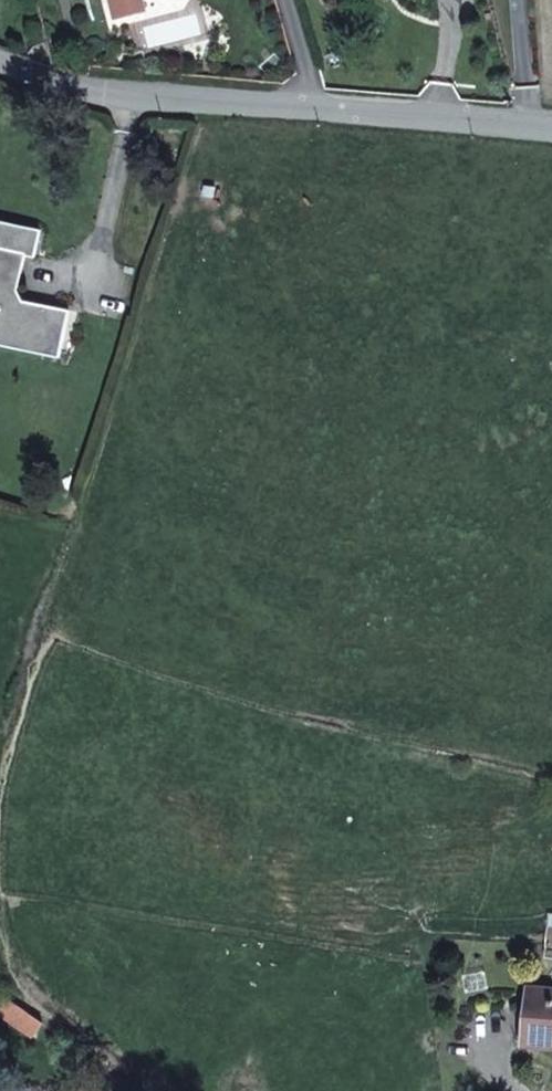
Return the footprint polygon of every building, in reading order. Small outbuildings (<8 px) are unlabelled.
[(120,10),(146,4),(145,0),(116,0),(120,10)] [(26,255),(35,257),(41,230),(0,221),(0,249),(26,255)] [(15,306),(9,295),(10,289),(17,291),(26,255),(0,249),(0,344),(0,343),(59,356),(69,309),(23,301),(21,307),(15,306)] [(23,301),(17,291),(10,289),(9,295),(15,306),(21,307),(23,301)] [(529,987),(527,1008),(537,1009),(534,1044),(551,1045),(551,989),(529,987)] [(5,994),(0,991),(0,1013),(35,1036),(44,1022),(5,994)] [(534,1044),(537,1009),(527,1008),(524,1043),(534,1044)]
